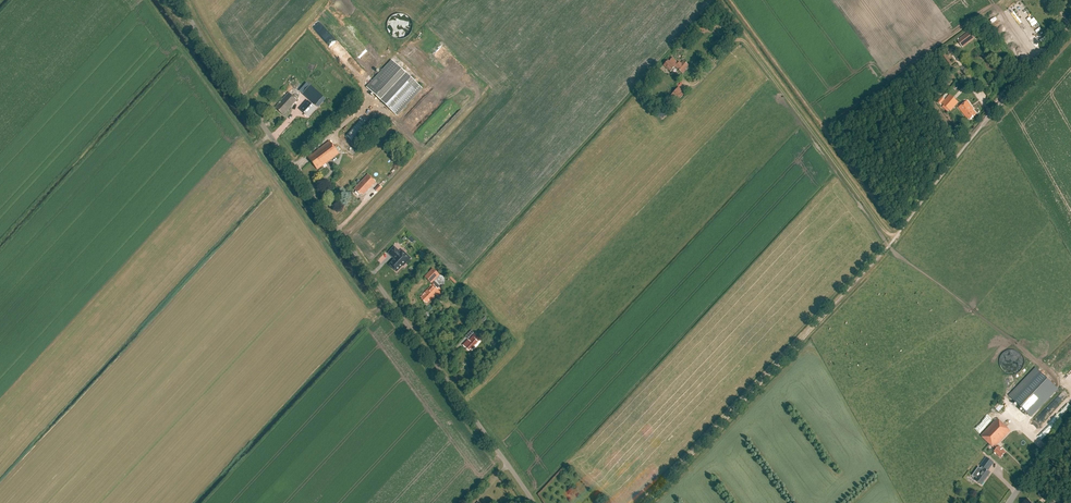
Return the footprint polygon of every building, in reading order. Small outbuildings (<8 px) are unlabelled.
[(392,12),(387,33),(407,38),(412,17),(392,12)] [(958,40),(963,47),(975,38),(970,31),(958,40)] [(683,61),(680,65),(672,59),(665,67),(671,72),(674,68),(683,75),(686,71),(685,71),(689,66),(683,61)] [(366,87),(397,116),(423,89),(392,60),(366,87)] [(302,96),(306,91),(302,87),(297,92),(302,96)] [(679,88),(670,97),(677,103),(684,96),(682,94),(683,92),(679,88)] [(283,115),(297,100),(288,93),(274,108),(283,115)] [(950,95),(945,100),(942,104),(951,111),(959,102),(950,95)] [(970,119),(976,115),(973,110),(973,109),(967,101),(959,108),(967,119),(969,118),(970,119)] [(381,121),(375,116),(367,124),(373,129),(381,121)] [(369,128),(360,120),(346,136),(354,144),(369,128)] [(317,170),(339,154),(329,141),(308,158),(317,170)] [(363,195),(375,182),(367,174),(353,189),(360,195),(361,194),(363,195)] [(395,259),(389,265),(397,272),(403,266),(411,258),(402,250),(400,252),(394,247),(388,253),(395,259)] [(433,269),(424,277),(431,284),(432,283),(434,281),(439,275),(433,269)] [(434,281),(432,283),(434,284),(432,285),(421,297),(422,299),(421,300),(425,303),(426,302),(427,304),(436,295),(435,294),(439,291),(437,290),(440,287),(434,281)] [(472,352),(481,342),(474,335),(468,342),(467,341),(462,346),(468,351),(470,350),(472,352)] [(999,360),(999,362),(999,365),(1000,367),(1001,369),(1002,371),(1004,372),(1006,373),(1008,374),(1011,375),(1013,375),(1015,374),(1017,373),(1019,372),(1021,371),(1022,369),(1023,367),(1024,365),(1024,362),(1024,360),(1023,358),(1022,356),(1021,354),(1019,352),(1017,351),(1015,350),(1013,350),(1011,350),(1008,350),(1006,351),(1004,352),(1002,354),(1001,356),(1000,358),(999,360)] [(1009,396),(1013,400),(1040,372),(1035,368),(1009,396)] [(1031,416),(1057,389),(1040,372),(1013,400),(1031,416)] [(999,402),(994,407),(999,411),(1004,406),(999,402)] [(1000,458),(1005,453),(997,445),(1010,431),(997,418),(981,436),(995,450),(994,451),(1000,458)] [(990,473),(987,471),(993,463),(986,457),(980,466),(982,467),(981,469),(978,467),(972,475),(977,479),(975,481),(981,485),(990,473)]
